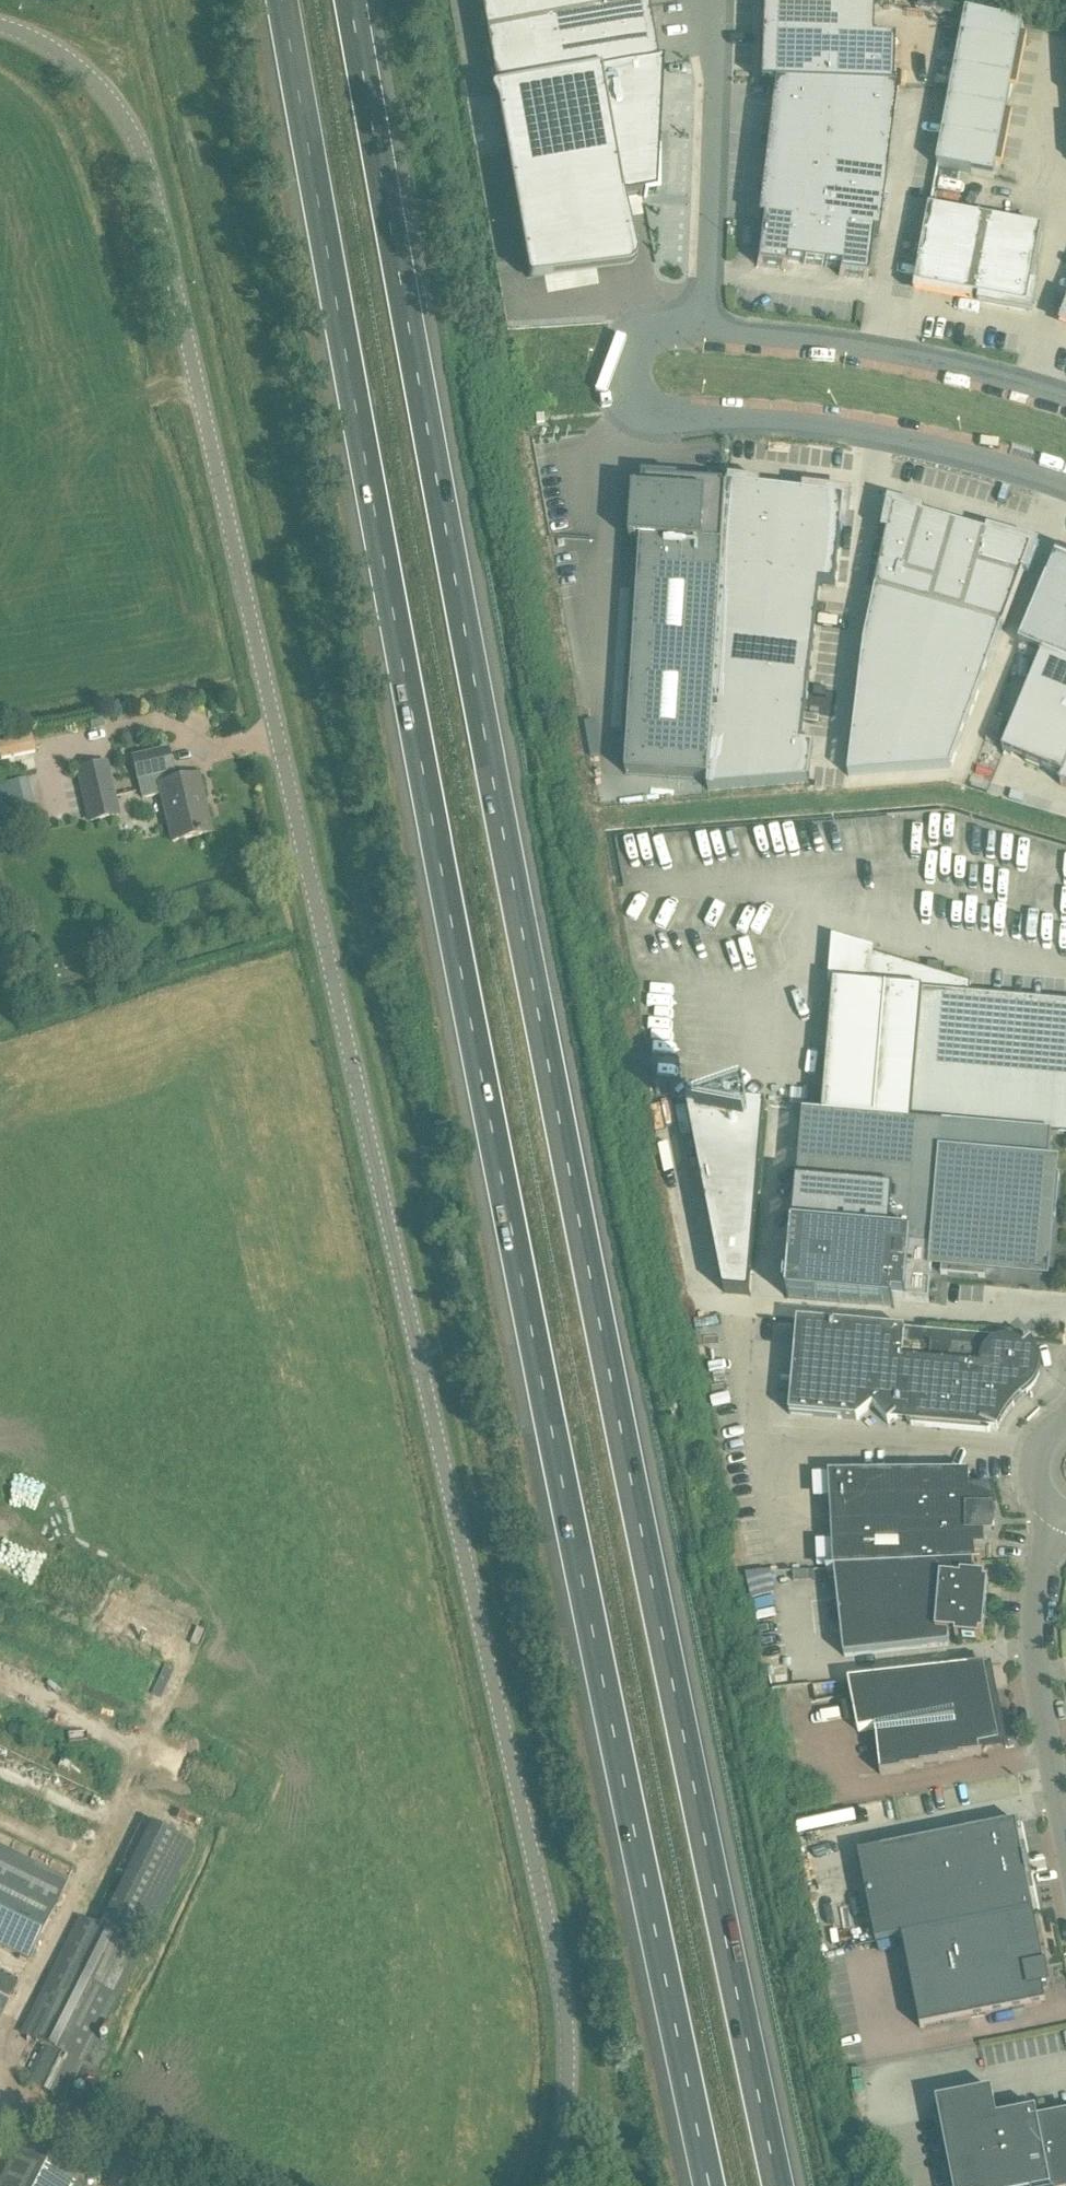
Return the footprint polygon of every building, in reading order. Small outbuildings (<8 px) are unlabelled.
[(494,87),(662,57),(649,0),(479,0),(494,87)] [(873,0),(762,0),(761,35),(872,39),(873,0)] [(967,15),(937,168),(995,179),(1024,27),(967,15)] [(892,89),(893,40),(872,39),(761,35),(759,83),(774,84),(892,89)] [(657,64),(495,92),(528,279),(528,280),(529,280),(529,281),(529,282),(530,282),(531,282),(531,283),(532,283),(533,283),(534,283),(552,281),(551,275),(613,264),(603,203),(623,200),(656,194),(662,67),(663,63),(657,64)] [(762,220),(756,266),(786,270),(787,261),(840,268),(839,276),(868,280),(873,234),(878,234),(896,89),(892,89),(774,84),(757,219),(762,220)] [(919,266),(915,289),(969,299),(984,220),(930,210),(920,266),(919,266)] [(1043,232),(984,220),(969,299),(1028,310),(1033,288),(1032,288),(1043,232)] [(727,503),(729,487),(724,486),(647,481),(646,493),(634,492),(630,542),(641,542),(626,776),(709,781),(727,503)] [(708,791),(809,783),(813,748),(802,747),(821,585),(835,586),(846,500),(729,487),(727,503),(709,781),(708,791)] [(876,592),(864,647),(849,777),(951,770),(1003,628),(1004,629),(1033,549),(893,509),(876,592)] [(1019,645),(1043,656),(1065,665),(1065,561),(1056,557),(1019,645)] [(1003,753),(1063,778),(1060,786),(1065,788),(1065,665),(1043,656),(1003,753)] [(35,753),(32,738),(0,744),(0,759),(35,753)] [(198,777),(175,783),(167,748),(132,756),(142,798),(161,793),(172,842),(211,834),(198,777)] [(118,815),(106,764),(78,771),(90,822),(118,815)] [(34,819),(31,805),(8,811),(11,824),(34,819)] [(1053,1135),(1064,1135),(1065,1118),(1065,1002),(971,994),(972,984),(872,954),(873,950),(832,937),(828,987),(834,987),(823,1115),(1053,1135)] [(686,1100),(724,1293),(751,1296),(766,1107),(686,1100)] [(804,1113),(788,1298),(895,1308),(895,1301),(930,1304),(932,1284),(931,1284),(933,1263),(943,1264),(942,1275),(986,1278),(987,1268),(998,1269),(1015,1254),(1018,1257),(1030,1247),(1027,1244),(1045,1229),(1046,1218),(1057,1219),(1060,1175),(1049,1174),(1053,1135),(804,1113)] [(999,1432),(999,1430),(998,1430),(1002,1422),(1003,1423),(1003,1422),(1003,1421),(1007,1414),(1008,1415),(1008,1414),(1008,1413),(1013,1407),(1014,1407),(1015,1406),(1009,1402),(1023,1389),(1028,1395),(1029,1393),(1028,1392),(1035,1385),(1036,1385),(1036,1384),(1040,1375),(1041,1374),(1040,1373),(1041,1364),(1041,1362),(1040,1362),(1038,1353),(1039,1352),(1038,1351),(1037,1352),(1031,1344),(1032,1343),(1031,1341),(1026,1346),(1022,1341),(799,1321),(791,1415),(858,1421),(874,1407),(889,1424),(888,1424),(889,1426),(898,1418),(907,1418),(907,1419),(912,1426),(990,1432),(991,1429),(999,1432)] [(835,1570),(975,1564),(975,1563),(976,1563),(976,1549),(985,1549),(985,1534),(993,1534),(994,1527),(994,1518),(993,1513),(997,1511),(998,1511),(991,1488),(990,1488),(990,1489),(970,1489),(970,1474),(830,1475),(831,1570),(835,1570)] [(975,1578),(975,1564),(835,1570),(845,1658),(950,1646),(951,1635),(957,1636),(956,1640),(981,1642),(981,1637),(985,1637),(989,1585),(986,1585),(986,1579),(975,1578)] [(987,1669),(987,1666),(849,1682),(859,1731),(876,1729),(882,1774),(881,1774),(881,1776),(904,1773),(904,1771),(924,1769),(923,1767),(943,1764),(943,1762),(962,1760),(962,1758),(982,1756),(982,1754),(981,1754),(980,1748),(997,1745),(1002,1744),(1002,1742),(1000,1742),(996,1719),(997,1719),(997,1717),(995,1717),(991,1694),(992,1694),(992,1691),(990,1692),(986,1669),(987,1669)] [(858,1855),(877,1943),(1035,1912),(1027,1875),(1029,1875),(1026,1859),(1024,1859),(1017,1823),(882,1850),(858,1855)] [(168,1834),(117,1936),(141,1948),(192,1846),(168,1834)] [(28,1960),(55,1904),(0,1878),(0,1946),(28,1960)] [(1034,1913),(903,1939),(921,2029),(1035,2006),(1046,2004),(1042,1987),(1049,1986),(1045,1969),(1034,1913)] [(43,2046),(26,2083),(66,2104),(142,1948),(141,1948),(117,1936),(79,1917),(20,2035),(43,2046)] [(863,1919),(848,1921),(850,1937),(865,1935),(863,1919)] [(0,1975),(0,2018),(17,1984),(0,1975)] [(1040,2122),(1037,2110),(999,2118),(993,2091),(938,2102),(955,2185),(1065,2185),(1065,2116),(1040,2122)] [(77,2179),(16,2148),(0,2180),(0,2185),(74,2185),(77,2179)]
